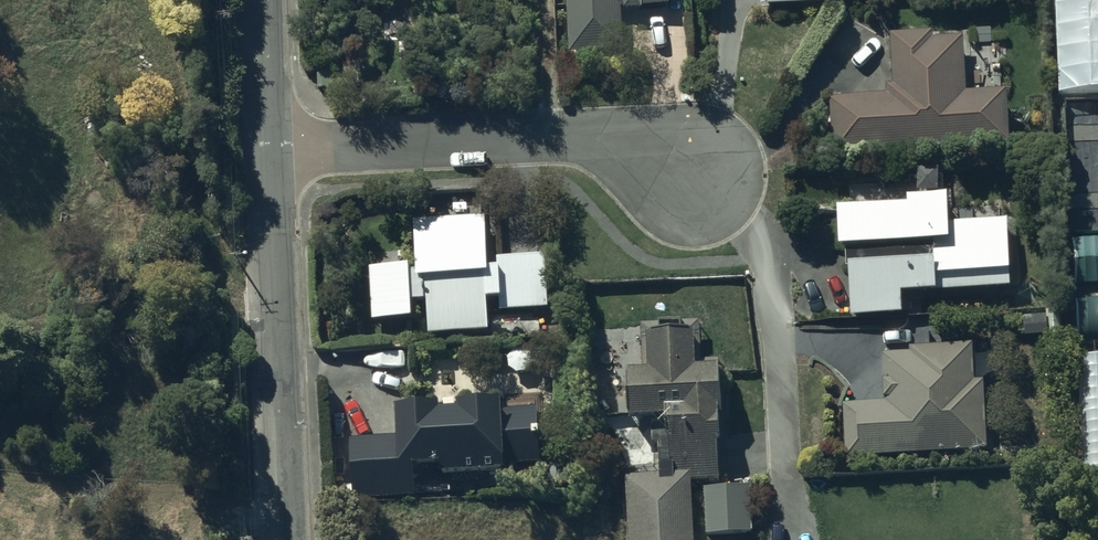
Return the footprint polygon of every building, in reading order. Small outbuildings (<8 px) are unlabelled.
[(571,50),(623,48),(621,5),(669,2),(669,0),(568,0),(571,50)] [(1062,91),(1097,89),(1097,0),(1059,0),(1062,91)] [(832,93),(834,151),(1010,138),(1006,84),(999,85),(997,61),(976,62),(978,86),(965,87),(961,32),(935,34),(934,26),(894,28),(894,79),(888,79),(888,90),(832,93)] [(910,197),(839,199),(841,239),(847,238),(848,262),(851,262),(853,312),(905,310),(904,285),(933,284),(934,286),(1014,283),(1011,214),(951,216),(950,186),(910,187),(910,197)] [(487,211),(415,216),(418,265),(411,265),(411,260),(371,263),(374,315),(414,313),(414,296),(428,295),(430,330),(492,326),(490,292),(501,291),(502,304),(551,301),(548,249),(498,252),(498,260),(490,260),(487,211)] [(1073,236),(1075,281),(1097,280),(1097,234),(1073,236)] [(1074,298),(1076,340),(1097,339),(1097,297),(1074,298)] [(1061,309),(1023,312),(1024,333),(1048,331),(1048,332),(1063,331),(1061,309)] [(671,408),(672,445),(661,445),(661,469),(630,469),(631,539),(697,539),(696,474),(721,474),(719,406),(724,405),(723,357),(703,357),(702,317),(684,318),(684,314),(662,314),(662,318),(642,319),(643,339),(650,339),(651,361),(632,362),(633,409),(671,408)] [(977,374),(976,352),(975,339),(929,342),(928,327),(901,329),(902,343),(911,342),(911,348),(885,349),(886,392),(889,392),(889,398),(845,400),(848,453),(990,445),(986,373),(977,374)] [(1079,355),(1089,539),(1097,539),(1097,353),(1079,355)] [(402,432),(352,433),(354,495),(418,493),(417,456),(442,455),(442,464),(544,460),(542,402),(505,403),(504,390),(463,392),(464,400),(444,401),(444,395),(401,397),(402,432)] [(752,482),(706,484),(708,529),(754,527),(752,482)]
